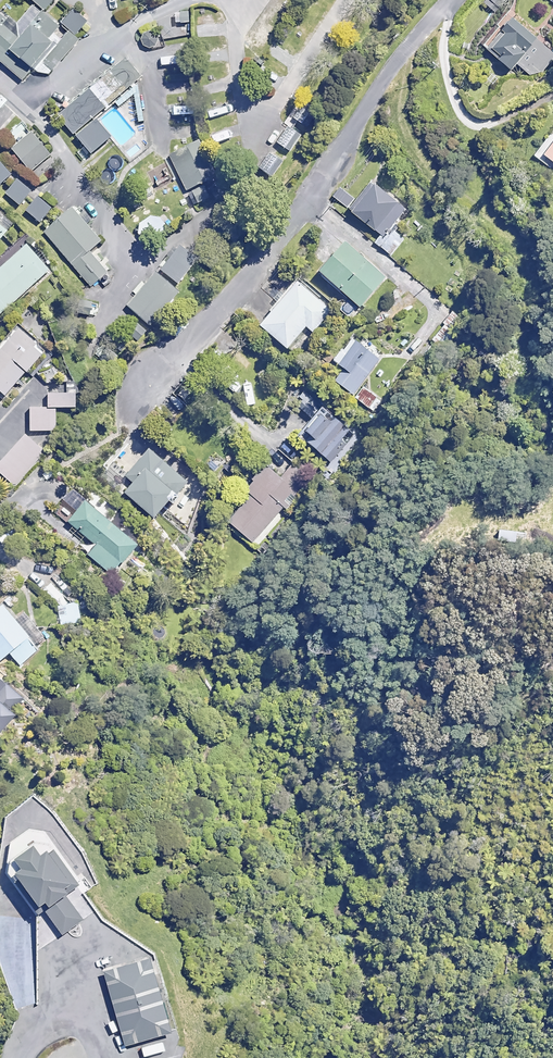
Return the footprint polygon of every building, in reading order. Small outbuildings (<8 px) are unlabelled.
[(24,88),(79,25),(50,0),(9,0),(19,9),(4,27),(0,23),(0,67),(24,88)] [(197,23),(198,10),(176,9),(175,22),(197,23)] [(508,13),(483,45),(535,85),(552,62),(552,48),(508,13)] [(186,67),(185,50),(160,52),(160,61),(169,60),(170,68),(186,67)] [(124,59),(54,115),(70,137),(140,76),(124,59)] [(316,114),(304,106),(295,118),(307,126),(316,114)] [(95,122),(73,139),(87,158),(110,141),(95,122)] [(527,156),(552,176),(552,122),(527,156)] [(51,155),(22,123),(10,135),(18,143),(12,149),(32,172),(51,155)] [(301,135),(288,127),(279,143),(291,150),(301,135)] [(215,176),(196,139),(168,154),(187,190),(215,176)] [(283,162),(271,153),(260,169),(272,177),(283,162)] [(0,161),(0,187),(13,174),(0,161)] [(32,193),(15,176),(2,190),(19,206),(32,193)] [(403,213),(371,185),(351,208),(382,236),(403,213)] [(51,207),(37,197),(26,211),(40,222),(51,207)] [(100,241),(70,209),(38,238),(50,251),(54,247),(91,287),(106,273),(88,252),(100,241)] [(159,233),(148,218),(136,227),(144,238),(151,239),(159,233)] [(384,278),(341,240),(313,271),(356,309),(384,278)] [(0,259),(0,317),(51,276),(23,241),(0,259)] [(197,259),(176,243),(158,267),(178,283),(197,259)] [(177,291),(152,272),(126,306),(150,325),(177,291)] [(282,347),(303,324),(312,332),(328,314),(319,306),(292,282),(255,323),(282,347)] [(8,392),(11,396),(56,355),(31,329),(0,358),(0,399),(8,392)] [(374,364),(345,338),(318,368),(348,394),(374,364)] [(382,402),(363,388),(355,398),(374,413),(382,402)] [(72,397),(43,394),(42,403),(71,406),(72,397)] [(26,405),(24,433),(53,435),(56,408),(26,405)] [(329,428),(317,418),(306,431),(318,441),(329,428)] [(24,433),(0,459),(0,477),(13,488),(45,452),(24,433)] [(183,476),(142,443),(110,483),(152,515),(183,476)] [(227,462),(217,454),(206,469),(216,476),(227,462)] [(242,541),(288,487),(261,463),(215,517),(242,541)] [(109,576),(136,542),(82,500),(65,521),(83,536),(73,548),(109,576)] [(82,615),(62,578),(38,590),(58,628),(82,615)] [(0,606),(0,670),(6,677),(38,649),(0,606)] [(184,632),(185,631),(184,629),(184,627),(183,625),(181,624),(179,623),(176,622),(173,623),(171,623),(169,625),(168,626),(167,628),(167,630),(167,632),(167,633),(169,635),(170,636),(173,637),(175,638),(178,638),(180,637),(182,636),(184,634),(184,632)] [(0,679),(0,739),(28,699),(0,679)] [(34,912),(44,906),(60,930),(81,915),(65,891),(70,888),(42,847),(39,849),(31,837),(26,830),(11,841),(15,848),(9,852),(17,864),(6,871),(34,912)] [(172,1034),(147,955),(103,969),(128,1048),(172,1034)]
